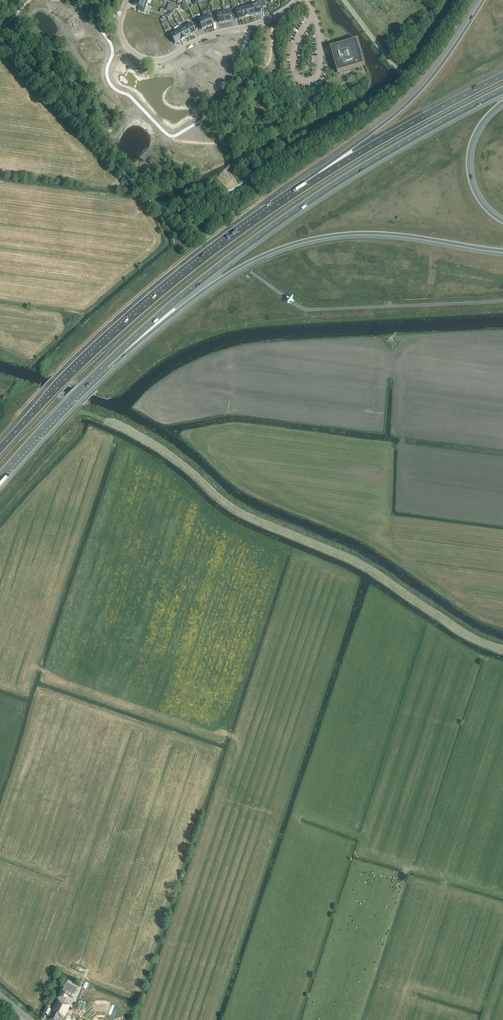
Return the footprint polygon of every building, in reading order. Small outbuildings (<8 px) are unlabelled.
[(147,4),(137,0),(136,0),(134,5),(139,7),(138,10),(144,12),(147,4)] [(261,1),(252,4),(256,15),(261,13),(260,10),(263,9),(263,7),(261,1)] [(247,5),(250,16),(256,15),(252,4),(247,5)] [(247,5),(241,7),(244,18),(250,16),(247,5)] [(235,7),(232,8),(234,16),(238,15),(239,19),(244,18),(241,7),(236,8),(235,7)] [(229,10),(223,11),(225,22),(231,21),(230,16),(233,16),(232,9),(229,10)] [(225,22),(223,11),(214,12),(215,19),(218,18),(219,23),(225,22)] [(212,13),(203,16),(207,27),(213,25),(211,20),(214,19),(212,13)] [(207,27),(203,16),(195,20),(197,26),(200,25),(202,29),(207,27)] [(184,25),(185,27),(186,27),(190,35),(195,33),(190,22),(184,25)] [(186,27),(185,27),(181,30),(185,38),(190,35),(186,27)] [(181,30),(180,28),(174,31),(180,41),(185,38),(181,30)] [(180,41),(174,31),(169,34),(175,44),(180,41)] [(362,66),(356,42),(354,42),(342,46),(332,49),(337,67),(339,72),(362,66)] [(72,998),(77,989),(66,984),(62,993),(72,998)] [(70,1006),(58,1000),(52,1010),(47,1008),(44,1013),(48,1015),(49,1012),(51,1013),(52,1014),(49,1019),(58,1019),(60,1017),(63,1019),(70,1006)]
